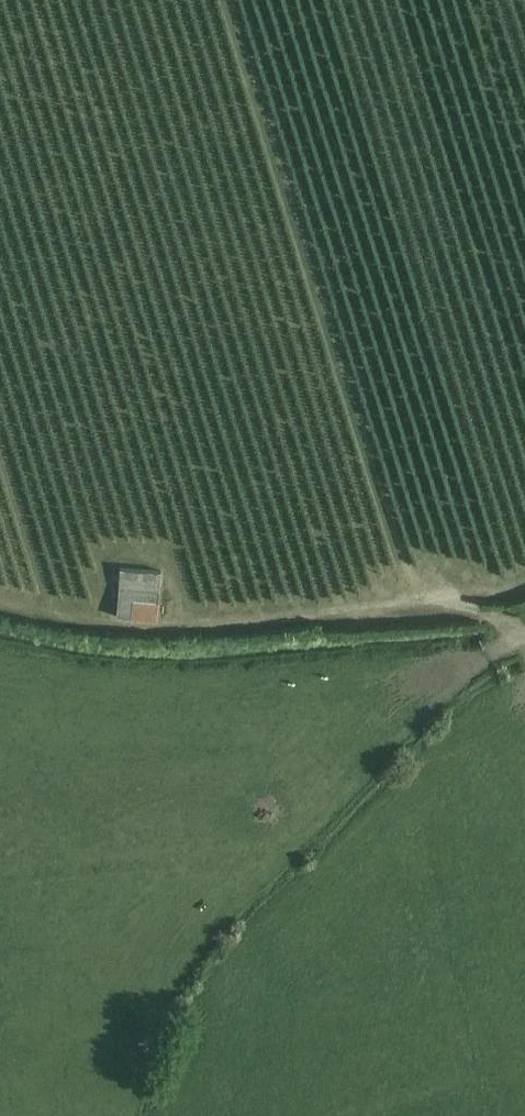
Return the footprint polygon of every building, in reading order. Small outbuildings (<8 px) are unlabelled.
[(157,620),(160,588),(119,585),(117,616),(157,620)]
